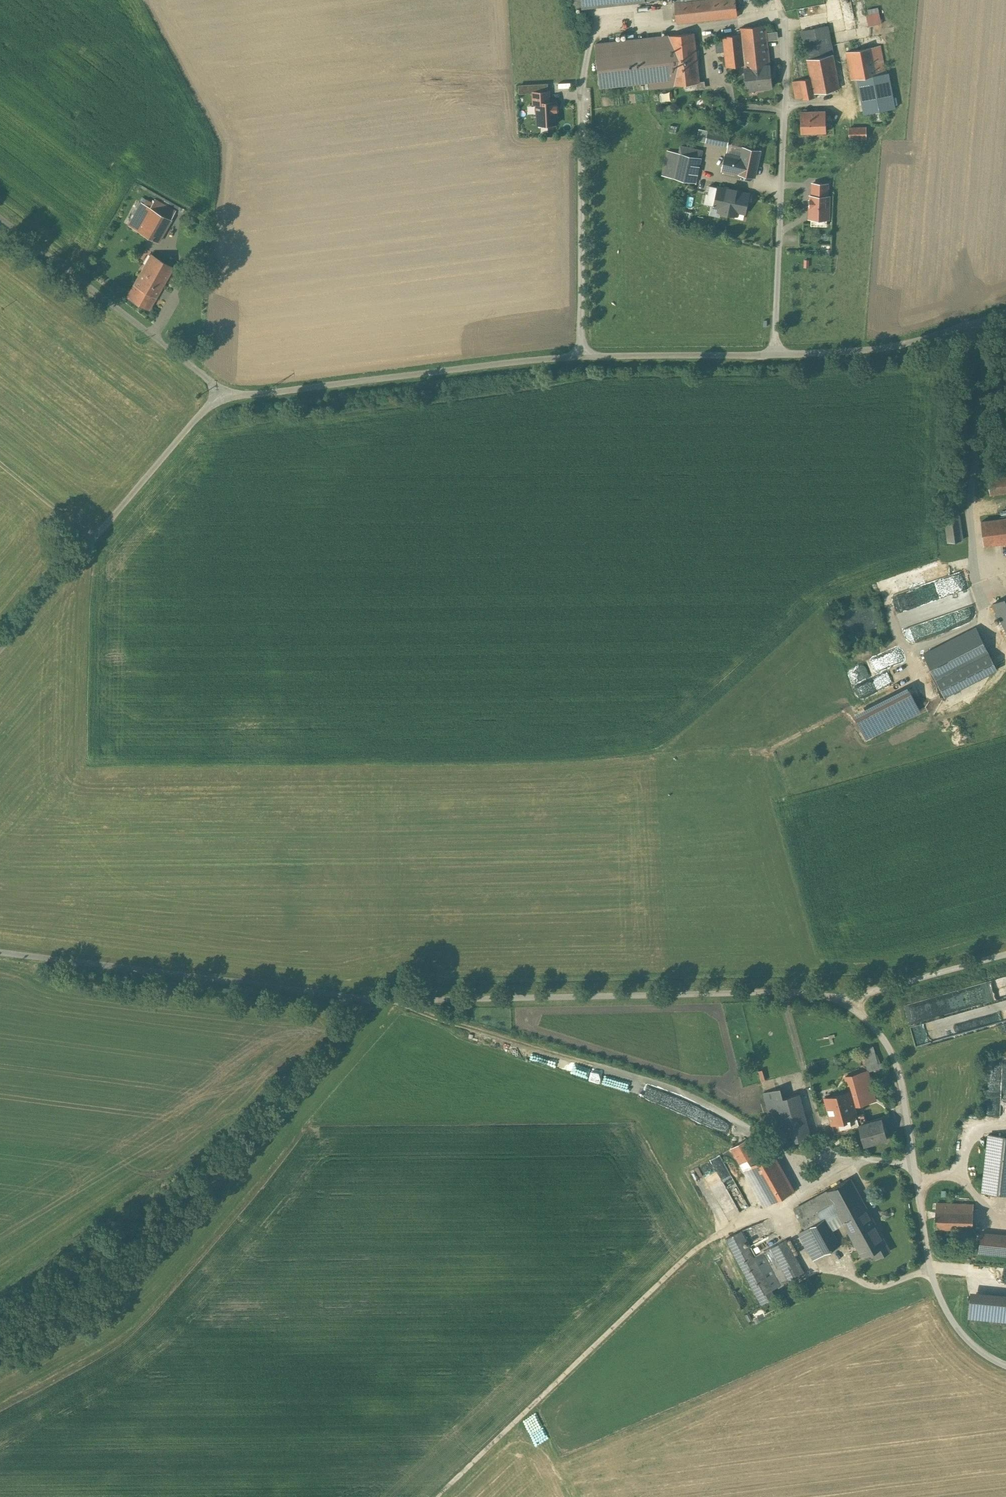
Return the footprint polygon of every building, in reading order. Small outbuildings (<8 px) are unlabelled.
[(682,22),(743,15),(741,0),(680,0),(682,22)] [(881,6),(868,8),(871,25),(884,23),(881,6)] [(740,29),(741,34),(744,64),(745,68),(770,65),(766,24),(765,24),(741,27),(740,27),(740,29)] [(806,39),(810,61),(836,57),(833,34),(832,28),(805,32),(806,39)] [(693,32),(662,36),(667,86),(679,84),(684,84),(699,82),(694,32),(693,32)] [(744,64),(741,34),(737,34),(723,36),(726,67),(744,64)] [(667,86),(662,36),(645,38),(595,43),(600,86),(650,81),(651,87),(667,86)] [(885,49),(877,50),(880,73),(888,71),(885,49)] [(856,82),(861,81),(881,78),(880,73),(877,50),(852,54),(856,82)] [(836,57),(810,61),(812,79),(815,94),(841,90),(836,57)] [(770,65),(745,68),(747,89),(757,88),(757,90),(770,89),(770,86),(772,86),(770,65)] [(881,78),(861,81),(866,112),(896,107),(891,76),(889,76),(881,78)] [(812,79),(801,81),(802,85),(804,98),(804,101),(815,99),(815,94),(812,79)] [(802,85),(801,81),(795,82),(798,99),(804,98),(802,85)] [(537,104),(538,126),(559,125),(557,96),(551,96),(551,88),(533,90),(534,105),(537,104)] [(663,100),(672,100),(671,91),(662,91),(663,100)] [(801,112),(801,132),(826,131),(825,111),(801,112)] [(867,127),(850,127),(850,139),(867,138),(867,127)] [(708,131),(706,142),(727,146),(730,135),(708,131)] [(680,146),(679,153),(700,158),(702,151),(680,146)] [(760,150),(744,147),(744,148),(742,157),(727,154),(726,154),(722,169),(755,176),(760,150)] [(700,158),(679,153),(671,151),(666,175),(695,182),(700,158)] [(813,183),(812,195),(827,196),(828,183),(813,183)] [(706,193),(703,203),(714,206),(720,207),(719,211),(736,215),(737,215),(738,211),(744,212),(749,194),(736,191),(736,190),(728,188),(728,189),(718,187),(709,185),(708,193),(706,193)] [(827,196),(812,195),(810,195),(810,217),(828,218),(829,196),(827,196)] [(131,223),(163,241),(176,218),(144,200),(131,223)] [(152,253),(127,298),(149,310),(174,266),(152,253)] [(989,496),(1005,494),(1005,477),(988,478),(989,496)] [(945,512),(948,543),(961,541),(959,511),(945,512)] [(984,547),(1005,545),(1005,521),(982,523),(984,547)] [(926,583),(895,592),(900,609),(931,600),(926,583)] [(993,604),(1005,630),(1005,597),(993,604)] [(944,695),(993,670),(996,668),(995,667),(976,627),(924,654),(944,695)] [(981,712),(996,721),(1005,705),(1005,673),(997,668),(995,667),(996,668),(993,670),(981,690),(991,696),(981,712)] [(908,686),(855,713),(859,721),(912,694),(908,686)] [(912,694),(859,721),(866,736),(919,709),(912,694)] [(914,1022),(919,1044),(996,1023),(990,1002),(958,1011),(953,990),(907,1002),(910,1015),(918,1013),(918,1015),(928,1013),(927,1009),(936,1007),(938,1016),(933,1017),(934,1020),(930,1021),(929,1018),(914,1022)] [(529,1056),(537,1059),(539,1054),(532,1050),(529,1056)] [(848,1090),(850,1089),(855,1106),(876,1100),(868,1069),(844,1076),(848,1090)] [(811,1136),(799,1093),(783,1098),(780,1088),(763,1092),(775,1139),(792,1134),(794,1141),(811,1136)] [(848,1090),(824,1096),(831,1124),(858,1116),(855,1106),(850,1089),(848,1090)] [(887,1139),(881,1118),(859,1124),(864,1145),(887,1139)] [(982,1189),(1005,1191),(1005,1132),(988,1131),(982,1189)] [(763,1207),(795,1189),(773,1151),(758,1159),(746,1139),(730,1148),(763,1207)] [(719,1172),(728,1167),(722,1153),(712,1158),(719,1172)] [(718,1171),(707,1172),(708,1209),(730,1209),(730,1186),(718,1187),(718,1171)] [(889,1250),(850,1178),(827,1190),(839,1212),(863,1256),(876,1248),(880,1255),(889,1250)] [(826,1219),(839,1212),(827,1190),(793,1209),(805,1229),(800,1232),(814,1259),(840,1245),(826,1219)] [(934,1221),(973,1223),(973,1199),(935,1198),(934,1221)] [(981,1230),(981,1245),(1005,1246),(1005,1231),(981,1230)] [(804,1272),(786,1239),(770,1248),(788,1281),(804,1272)] [(1005,1321),(1005,1292),(975,1289),(973,1318),(1005,1321)] [(756,1320),(770,1314),(765,1304),(751,1310),(756,1320)]
